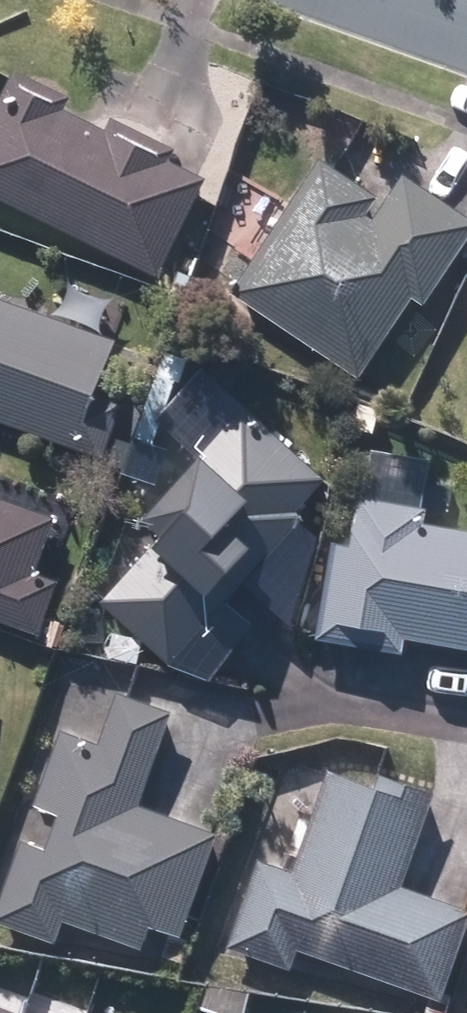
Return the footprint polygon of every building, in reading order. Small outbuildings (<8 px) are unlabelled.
[(0,113),(0,202),(158,280),(206,184),(169,166),(175,154),(115,124),(109,136),(63,113),(68,103),(17,78),(0,113)] [(232,296),(360,381),(414,300),(424,307),(466,243),(466,222),(404,181),(376,224),(367,218),(379,201),(321,163),(232,296)] [(103,461),(122,410),(95,400),(115,345),(0,303),(0,423),(103,461)] [(103,606),(171,667),(303,522),(296,515),(325,484),(246,413),(202,462),(203,463),(147,524),(164,539),(103,606)] [(39,638),(58,584),(35,576),(55,523),(0,503),(0,624),(39,638)] [(322,639),(402,652),(403,641),(466,652),(466,537),(421,529),(424,515),(362,504),(354,553),(338,551),(322,639)] [(0,910),(0,924),(56,945),(66,918),(144,947),(152,924),(179,934),(216,838),(136,808),(171,717),(124,699),(104,751),(66,736),(39,807),(64,816),(50,852),(25,843),(0,910)] [(231,950),(291,972),(298,952),(440,1003),(466,927),(466,913),(401,890),(433,800),(383,782),(379,793),(330,775),(294,876),(262,864),(231,950)]
